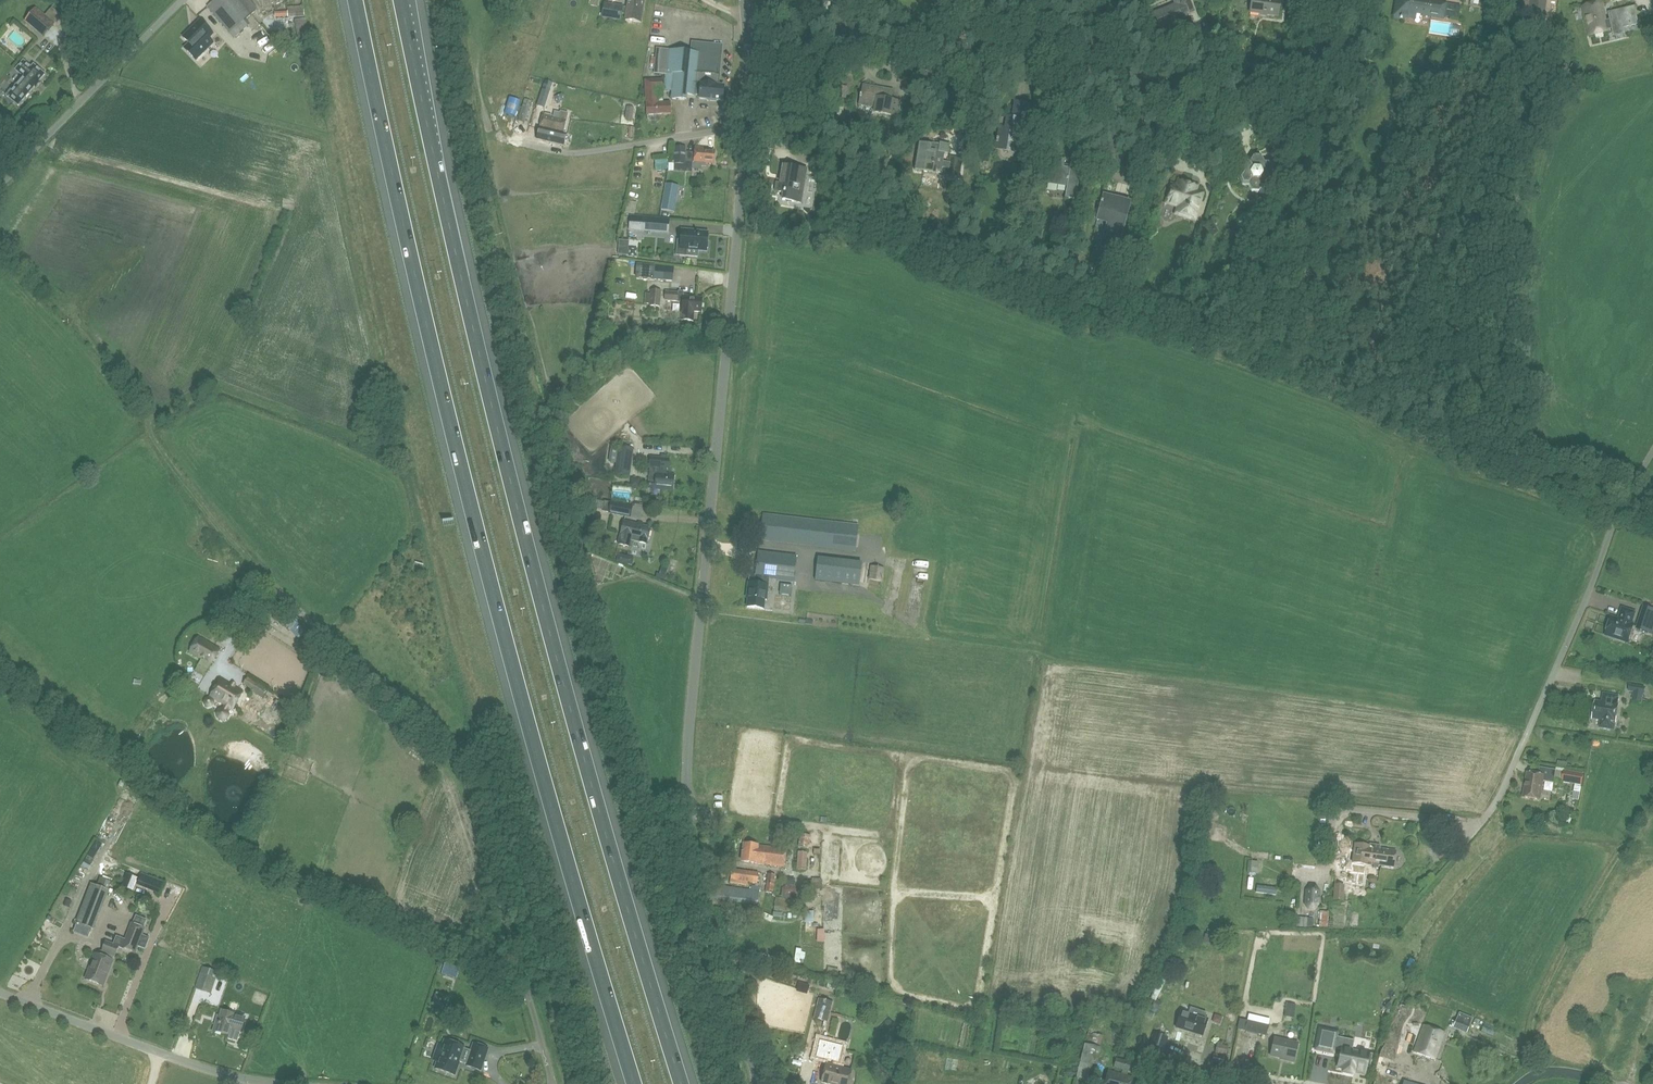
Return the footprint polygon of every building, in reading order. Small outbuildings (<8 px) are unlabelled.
[(246,19),(257,10),(249,0),(214,0),(206,6),(233,39),(250,25),(246,19)] [(261,8),(273,3),(274,5),(284,0),(257,0),(261,8)] [(620,20),(620,14),(630,16),(631,9),(642,11),(644,0),(628,0),(627,8),(604,4),(602,17),(620,20)] [(1153,13),(1160,30),(1175,24),(1174,22),(1190,15),(1189,14),(1195,11),(1190,0),(1173,0),(1175,4),(1153,13)] [(1278,16),(1280,0),(1251,0),(1250,12),(1278,16)] [(1403,19),(1404,16),(1412,18),(1413,10),(1423,12),(1423,15),(1444,19),(1447,3),(1429,1),(1429,2),(1419,0),(1397,0),(1394,18),(1403,19)] [(1520,19),(1543,23),(1547,0),(1523,0),(1520,19)] [(1601,3),(1584,7),(1590,35),(1608,31),(1607,29),(1612,28),(1621,26),(1622,28),(1637,25),(1636,19),(1629,20),(1626,9),(1609,13),(1611,20),(1605,21),(1601,3)] [(288,17),(304,16),(304,10),(302,10),(302,6),(287,7),(287,12),(275,12),(275,18),(288,17)] [(24,21),(43,37),(61,16),(52,8),(45,16),(35,7),(24,21)] [(313,67),(305,18),(295,19),(303,69),(313,67)] [(213,34),(200,20),(183,37),(189,43),(184,48),(196,60),(213,43),(208,38),(213,34)] [(692,53),(657,49),(655,72),(666,73),(665,90),(672,91),(671,98),(685,100),(686,94),(698,96),(698,98),(701,99),(703,83),(718,84),(722,47),(693,44),(692,53)] [(33,65),(31,68),(23,61),(16,69),(24,76),(13,89),(12,88),(6,94),(18,105),(44,75),(33,65)] [(646,115),(671,114),(670,101),(658,102),(657,89),(662,88),(662,79),(644,80),(646,115)] [(537,105),(545,107),(552,83),(544,80),(537,105)] [(791,94),(800,99),(807,87),(797,82),(791,94)] [(718,84),(703,83),(701,99),(722,101),(724,85),(718,84)] [(845,99),(846,87),(839,86),(837,98),(845,99)] [(862,87),(861,95),(860,95),(859,98),(860,98),(858,107),(859,108),(860,104),(869,106),(870,104),(876,105),(874,112),(880,113),(880,114),(901,117),(901,116),(897,116),(900,102),(891,100),(892,91),(883,89),(883,90),(862,87)] [(525,97),(517,121),(524,123),(531,99),(525,97)] [(1015,103),(1013,118),(1007,117),(1005,129),(1000,128),(998,138),(997,138),(996,141),(998,142),(997,148),(1008,150),(1010,141),(1017,142),(1019,132),(1025,132),(1029,105),(1015,103)] [(626,106),(625,119),(633,120),(634,107),(626,106)] [(542,113),(540,123),(564,128),(568,112),(561,111),(561,112),(555,111),(554,116),(542,113)] [(564,128),(540,123),(539,129),(537,137),(541,138),(548,140),(547,143),(563,146),(566,134),(563,133),(564,128)] [(633,139),(634,128),(625,127),(625,132),(628,132),(628,138),(633,139)] [(919,142),(914,170),(936,173),(936,170),(941,171),(942,168),(947,168),(946,175),(959,177),(962,158),(949,155),(948,162),(943,161),(944,153),(948,153),(949,144),(939,143),(939,146),(919,142)] [(694,147),(694,153),(685,152),(686,147),(675,145),(674,163),(674,171),(692,172),(692,169),(701,170),(701,166),(706,167),(706,164),(714,165),(715,150),(703,149),(703,147),(694,147)] [(668,158),(655,160),(655,170),(668,168),(668,158)] [(1273,169),(1270,163),(1243,161),(1239,167),(1242,173),(1239,179),(1242,185),(1248,186),(1251,191),(1258,192),(1262,186),(1269,187),(1273,181),(1270,175),(1273,169)] [(1064,166),(1051,163),(1048,183),(1062,185),(1062,188),(1066,189),(1065,198),(1075,200),(1081,166),(1070,164),(1070,168),(1063,167),(1064,166)] [(802,204),(807,169),(783,165),(780,183),(775,182),(774,192),(781,193),(780,200),(802,204)] [(1204,192),(1198,190),(1199,184),(1177,177),(1175,183),(1170,182),(1166,195),(1164,204),(1175,208),(1173,215),(1195,222),(1204,192)] [(661,209),(675,211),(680,185),(673,183),(666,182),(661,209)] [(642,199),(651,200),(652,188),(644,187),(642,199)] [(1118,247),(1130,202),(1103,195),(1102,201),(1101,201),(1100,203),(1101,203),(1098,214),(1108,217),(1102,242),(1118,247)] [(637,203),(627,201),(625,212),(634,214),(637,203)] [(651,217),(630,216),(629,230),(650,231),(651,217)] [(1197,224),(1194,236),(1199,238),(1203,226),(1197,224)] [(1209,239),(1219,231),(1213,225),(1204,232),(1209,239)] [(708,238),(694,237),(694,235),(682,234),(681,252),(686,253),(685,260),(697,262),(698,254),(707,255),(708,238)] [(951,250),(954,236),(946,234),(944,249),(951,250)] [(618,247),(627,248),(628,241),(618,240),(618,247)] [(636,278),(654,279),(656,265),(637,264),(636,278)] [(674,267),(656,265),(654,279),(673,281),(674,267)] [(660,306),(660,291),(651,291),(650,306),(660,306)] [(683,301),(681,320),(693,321),(693,313),(689,313),(689,311),(701,312),(702,298),(690,297),(690,296),(683,295),(684,293),(666,291),(665,300),(683,301)] [(618,446),(615,473),(630,475),(633,448),(618,446)] [(674,474),(666,474),(667,469),(668,469),(669,458),(650,456),(648,482),(649,482),(648,488),(672,491),(674,474)] [(580,472),(572,474),(574,481),(581,480),(580,472)] [(632,506),(611,501),(610,502),(604,501),(604,502),(591,499),(589,507),(603,510),(602,511),(608,512),(608,513),(630,518),(632,506)] [(858,526),(763,514),(760,539),(855,550),(858,526)] [(647,539),(650,527),(623,521),(620,533),(618,543),(629,546),(631,540),(646,543),(647,539)] [(758,551),(755,583),(747,582),(746,594),(748,594),(746,606),(763,608),(764,600),(766,600),(768,585),(769,578),(793,581),(796,556),(758,551)] [(861,562),(818,557),(815,581),(859,586),(861,562)] [(869,579),(880,581),(882,568),(871,566),(869,579)] [(284,627),(293,615),(275,599),(265,610),(284,627)] [(1637,628),(1651,633),(1652,627),(1652,610),(1643,607),(1637,628)] [(1605,634),(1627,642),(1633,625),(1629,623),(1630,620),(1631,621),(1634,612),(1622,608),(1619,617),(1621,617),(1620,620),(1611,617),(1605,634)] [(297,645),(303,649),(310,639),(304,635),(297,645)] [(220,649),(198,636),(189,652),(211,664),(220,649)] [(242,684),(252,690),(251,691),(261,698),(267,689),(257,683),(256,683),(247,677),(242,684)] [(210,696),(224,704),(223,707),(218,708),(215,713),(217,718),(222,721),(227,720),(230,715),(229,711),(230,708),(232,709),(242,692),(220,679),(210,696)] [(1628,691),(1635,692),(1634,700),(1641,701),(1644,686),(1629,684),(1628,691)] [(1601,719),(1600,727),(1613,729),(1614,721),(1615,722),(1617,705),(1616,705),(1617,697),(1603,695),(1602,703),(1595,702),(1592,718),(1601,719)] [(1538,775),(1527,773),(1523,797),(1540,800),(1543,781),(1554,783),(1556,770),(1540,767),(1538,775)] [(1584,773),(1564,770),(1562,782),(1575,784),(1582,785),(1584,773)] [(1582,785),(1575,784),(1572,799),(1579,800),(1582,785)] [(85,834),(92,839),(101,824),(93,819),(85,834)] [(809,849),(810,835),(799,834),(798,848),(809,849)] [(68,836),(62,848),(77,856),(84,844),(68,836)] [(741,861),(783,866),(786,849),(743,843),(741,861)] [(1373,865),(1394,868),(1396,850),(1380,848),(1380,845),(1369,843),(1369,845),(1354,843),(1351,863),(1371,865),(1373,865)] [(806,870),(807,852),(797,852),(796,869),(806,870)] [(1248,861),(1246,873),(1257,874),(1258,862),(1248,861)] [(131,867),(125,878),(137,885),(143,874),(131,867)] [(758,872),(732,868),(730,883),(749,885),(749,883),(757,884),(758,872)] [(773,893),(775,875),(768,874),(765,892),(773,893)] [(1343,901),(1345,877),(1335,876),(1333,900),(1343,901)] [(94,930),(109,891),(107,890),(110,882),(100,878),(97,886),(91,884),(75,923),(94,930)] [(70,879),(66,887),(76,892),(80,884),(70,879)] [(804,894),(819,895),(820,884),(819,884),(819,880),(805,880),(804,894)] [(709,898),(758,905),(760,887),(751,886),(750,889),(711,884),(709,898)] [(1319,905),(1320,890),(1316,885),(1310,884),(1304,889),(1304,905),(1308,910),(1314,910),(1319,905)] [(781,892),(784,895),(792,896),(796,894),(796,890),(793,886),(785,886),(782,888),(781,892)] [(1256,886),(1255,893),(1277,896),(1277,888),(1256,886)] [(797,899),(775,897),(773,911),(796,913),(797,899)] [(805,922),(811,922),(813,922),(813,911),(805,911),(805,922)] [(1320,911),(1319,927),(1327,928),(1328,920),(1332,920),(1332,911),(1328,911),(1328,912),(1320,911)] [(133,924),(143,928),(146,920),(136,916),(133,924)] [(125,940),(122,948),(135,952),(144,928),(143,928),(133,924),(132,923),(125,940)] [(1203,942),(1211,943),(1212,936),(1205,934),(1203,942)] [(113,944),(118,946),(122,948),(125,940),(116,936),(113,944)] [(85,979),(103,986),(112,961),(112,960),(114,956),(115,956),(118,946),(113,944),(106,941),(103,951),(104,951),(102,956),(95,954),(85,979)] [(809,954),(811,943),(799,941),(797,952),(809,954)] [(441,974),(456,979),(460,969),(445,963),(441,974)] [(202,967),(195,988),(211,994),(216,979),(215,978),(217,972),(202,967)] [(812,979),(794,975),(792,985),(809,989),(812,979)] [(449,996),(436,992),(436,993),(435,993),(432,1004),(432,1005),(444,1010),(449,996)] [(1162,1002),(1155,999),(1151,1007),(1158,1010),(1162,1002)] [(828,1021),(832,1002),(822,1000),(818,1019),(828,1021)] [(1287,1003),(1283,1018),(1293,1023),(1297,1005),(1287,1003)] [(213,1030),(229,1035),(231,1029),(241,1032),(245,1017),(221,1010),(220,1016),(217,1016),(213,1030)] [(1207,1019),(1204,1018),(1206,1013),(1196,1010),(1195,1015),(1181,1010),(1175,1027),(1202,1036),(1207,1019)] [(1371,1030),(1381,1035),(1390,1019),(1379,1013),(1371,1030)] [(1466,1033),(1470,1024),(1472,1018),(1459,1013),(1456,1019),(1452,1028),(1466,1033)] [(1270,1019),(1249,1014),(1245,1029),(1267,1034),(1270,1019)] [(1443,1032),(1423,1025),(1414,1051),(1434,1058),(1443,1032)] [(1344,1073),(1352,1075),(1353,1075),(1354,1072),(1364,1074),(1365,1067),(1370,1068),(1372,1054),(1352,1050),(1353,1047),(1343,1045),(1345,1038),(1336,1037),(1337,1032),(1320,1029),(1316,1049),(1333,1053),(1334,1049),(1342,1051),(1341,1055),(1340,1055),(1339,1061),(1340,1061),(1338,1069),(1343,1070),(1343,1073),(1344,1073)] [(1160,1062),(1163,1052),(1168,1033),(1154,1030),(1147,1058),(1160,1062)] [(1088,1031),(1076,1079),(1091,1083),(1095,1065),(1099,1048),(1103,1035),(1088,1031)] [(1280,1056),(1281,1055),(1284,1056),(1284,1058),(1294,1060),(1298,1041),(1275,1036),(1271,1054),(1280,1056)] [(435,1069),(454,1075),(459,1061),(467,1064),(466,1066),(480,1071),(487,1049),(474,1044),(471,1052),(463,1049),(464,1047),(445,1040),(443,1046),(438,1044),(432,1060),(437,1062),(435,1069)] [(1217,1044),(1214,1053),(1226,1055),(1228,1046),(1217,1044)] [(1213,1055),(1212,1063),(1222,1065),(1224,1057),(1213,1055)] [(1127,1075),(1128,1071),(1130,1071),(1132,1063),(1116,1058),(1113,1068),(1122,1070),(1121,1073),(1108,1070),(1104,1083),(1130,1083),(1132,1076),(1127,1075)] [(826,1063),(821,1082),(829,1083),(848,1083),(851,1070),(826,1063)] [(1395,1079),(1377,1074),(1374,1083),(1393,1083),(1395,1079)]
